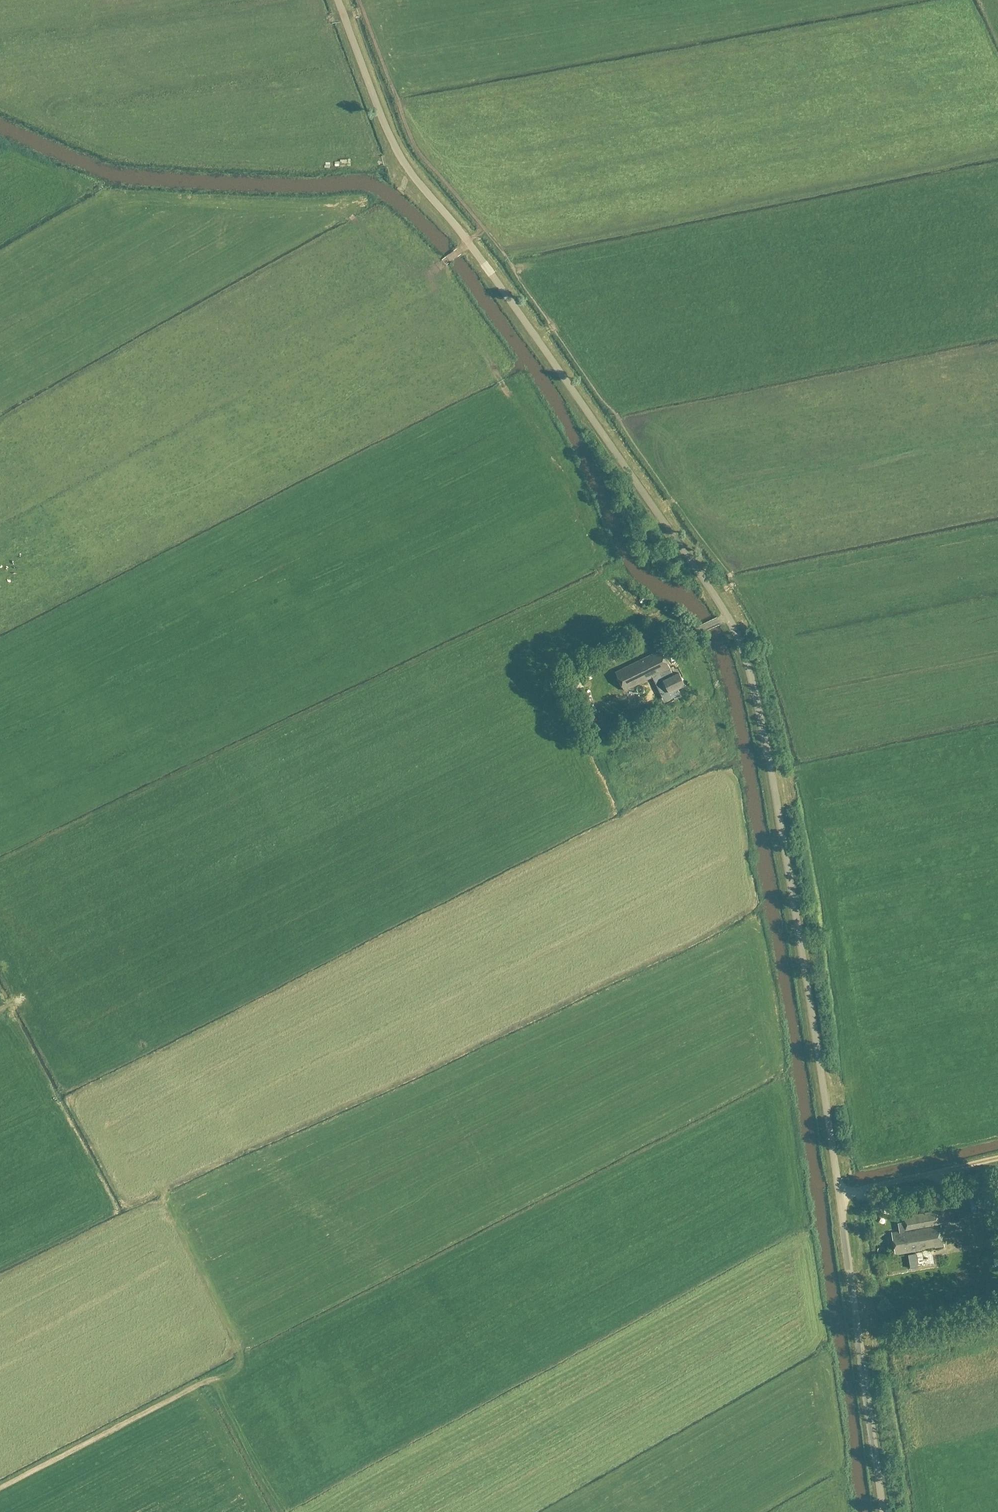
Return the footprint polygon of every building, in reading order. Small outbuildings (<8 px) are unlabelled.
[(488,354),(496,350),(493,345),(486,349),(488,354)] [(637,605),(648,610),(651,601),(641,597),(637,605)] [(663,681),(669,693),(684,685),(678,673),(672,676),(669,669),(660,650),(615,673),(624,691),(660,673),(663,681)] [(586,663),(580,666),(585,677),(591,674),(586,663)] [(698,699),(695,686),(687,688),(690,701),(698,699)] [(963,1208),(961,1196),(943,1199),(945,1211),(963,1208)] [(966,1208),(948,1212),(950,1221),(958,1219),(958,1216),(971,1213),(968,1201),(964,1200),(966,1208)] [(914,1207),(913,1201),(899,1203),(900,1210),(914,1207)] [(944,1247),(938,1212),(902,1218),(904,1232),(892,1234),(896,1255),(944,1247)] [(908,1271),(933,1270),(933,1254),(907,1255),(908,1271)] [(936,1259),(936,1270),(947,1270),(947,1259),(936,1259)] [(978,1273),(979,1266),(963,1265),(962,1272),(978,1273)]
